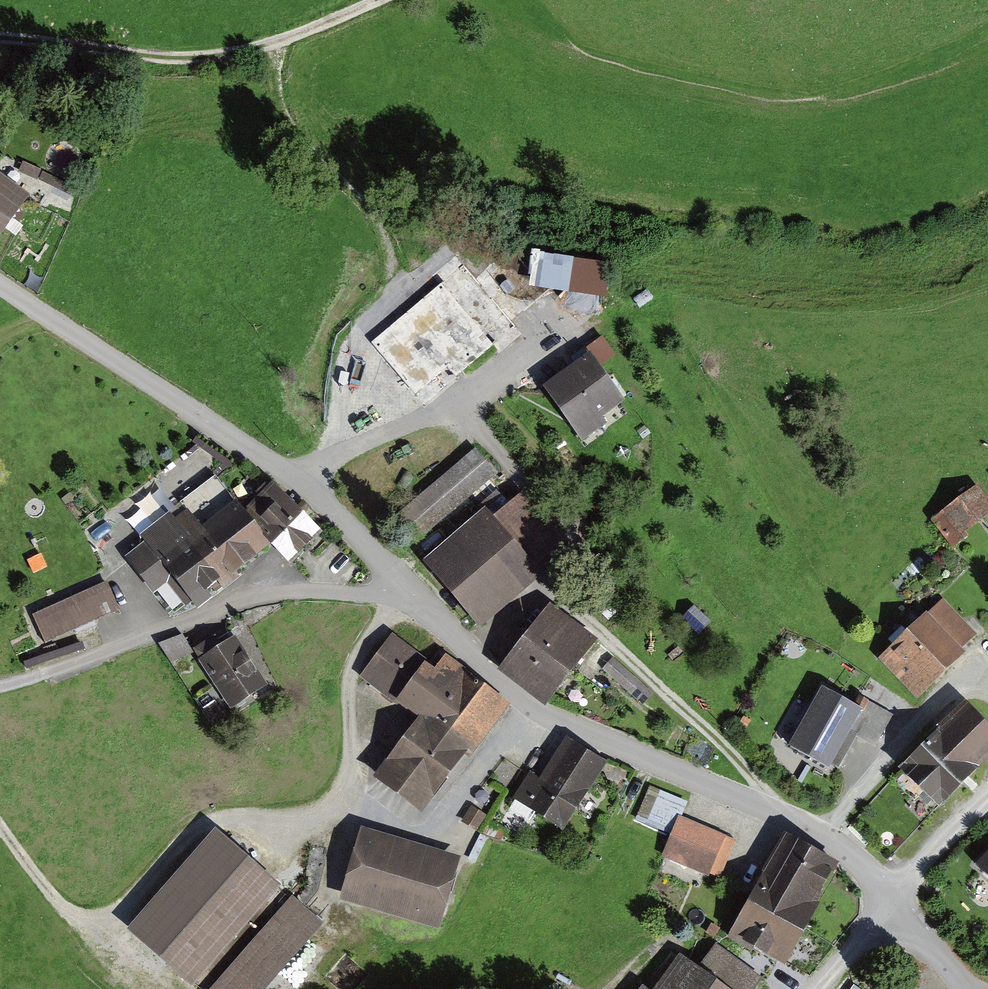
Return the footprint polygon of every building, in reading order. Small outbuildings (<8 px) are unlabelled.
[(34,198),(0,174),(0,246),(34,198)] [(606,296),(608,263),(534,252),(529,286),(606,296)] [(516,327),(463,266),(371,343),(423,405),(516,327)] [(586,348),(590,354),(598,366),(616,355),(602,336),(586,348)] [(598,366),(590,354),(545,385),(584,441),(629,410),(598,366)] [(430,543),(501,482),(475,451),(404,512),(430,543)] [(276,541),(304,516),(270,479),(242,504),(276,541)] [(987,520),(987,493),(981,484),(937,520),(957,544),(987,520)] [(539,558),(564,537),(526,493),(499,516),(488,503),(423,558),(483,628),(550,571),(539,558)] [(202,606),(276,546),(238,500),(201,531),(180,505),(144,536),(202,606)] [(118,613),(106,585),(36,615),(48,643),(118,613)] [(884,660),(921,698),(967,654),(958,644),(972,630),(944,601),(884,660)] [(546,704),(596,641),(549,606),(501,668),(546,704)] [(266,690),(227,632),(195,653),(235,711),(266,690)] [(185,634),(164,643),(174,666),(195,657),(185,634)] [(395,704),(425,662),(392,637),(361,680),(395,704)] [(468,758),(508,703),(449,658),(439,672),(425,662),(395,704),(419,722),(380,776),(423,807),(463,753),(468,758)] [(833,768),(863,709),(821,688),(791,747),(833,768)] [(229,721),(216,701),(203,710),(216,730),(229,721)] [(987,761),(987,724),(964,701),(902,766),(944,807),(987,761)] [(606,761),(567,739),(545,777),(529,769),(513,796),(564,828),(606,761)] [(672,836),(675,829),(680,817),(687,801),(649,786),(634,820),(672,836)] [(734,842),(680,817),(675,829),(672,836),(663,856),(717,880),(734,842)] [(465,856),(363,826),(342,898),(444,928),(465,856)] [(278,887),(214,831),(133,921),(198,980),(278,887)] [(844,864),(786,832),(732,931),(789,963),(844,864)] [(976,861),(987,873),(987,849),(976,861)] [(293,897),(216,988),(271,988),(325,924),(293,897)] [(765,981),(716,945),(699,967),(682,955),(657,988),(758,988),(765,981)]
